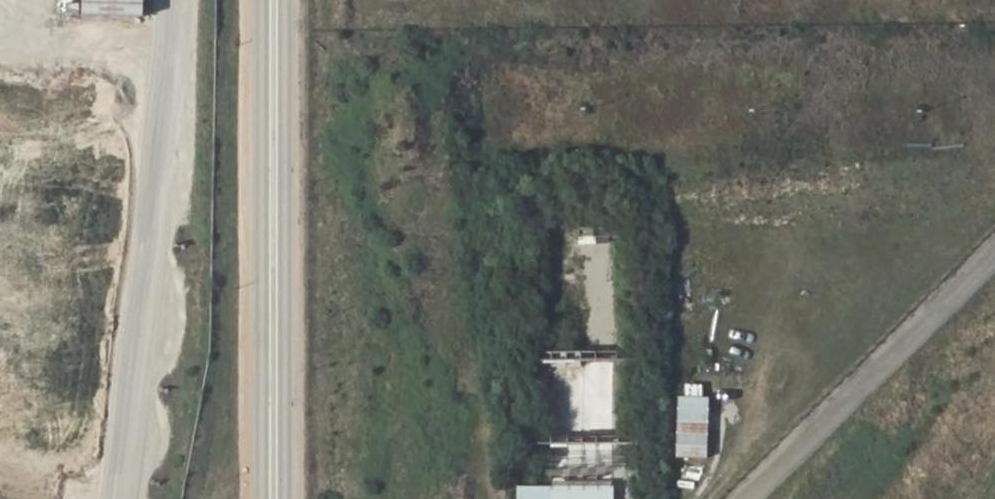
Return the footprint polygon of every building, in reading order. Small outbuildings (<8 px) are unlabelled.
[(81,14),(143,16),(144,0),(81,0),(81,14)] [(611,322),(609,241),(582,241),(582,264),(581,264),(582,304),(583,304),(584,323),(611,322)] [(672,398),(672,460),(706,460),(706,398),(672,398)] [(553,440),(552,486),(612,486),(613,441),(553,440)] [(678,490),(698,492),(700,466),(679,464),(678,490)] [(612,487),(516,489),(516,498),(612,498),(612,487)]
